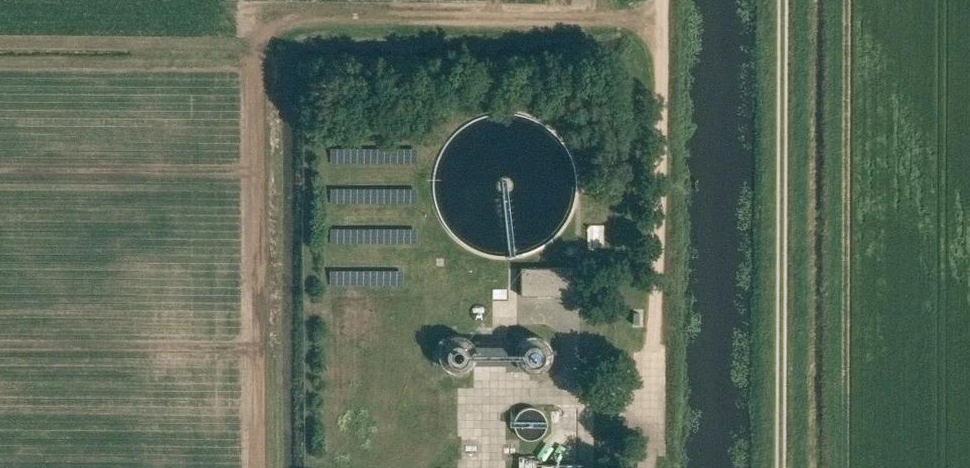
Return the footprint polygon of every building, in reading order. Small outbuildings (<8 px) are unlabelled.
[(522,265),(521,294),(576,295),(577,266),(522,265)] [(368,284),(369,272),(331,270),(331,283),(368,284)] [(458,333),(454,334),(450,335),(446,337),(443,340),(440,344),(439,348),(438,352),(438,356),(439,360),(442,364),(445,367),(448,370),(452,372),(456,372),(461,372),(465,371),(469,368),(472,365),(475,361),(516,363),(520,367),(524,369),(528,371),(532,372),(536,371),(540,370),(544,368),(547,365),(550,362),(552,358),(552,353),(552,349),(551,345),(549,341),(546,338),(542,335),(538,334),(534,333),(529,333),(525,334),(521,337),(517,341),(472,340),(470,338),(466,336),(462,334),(458,333)]
